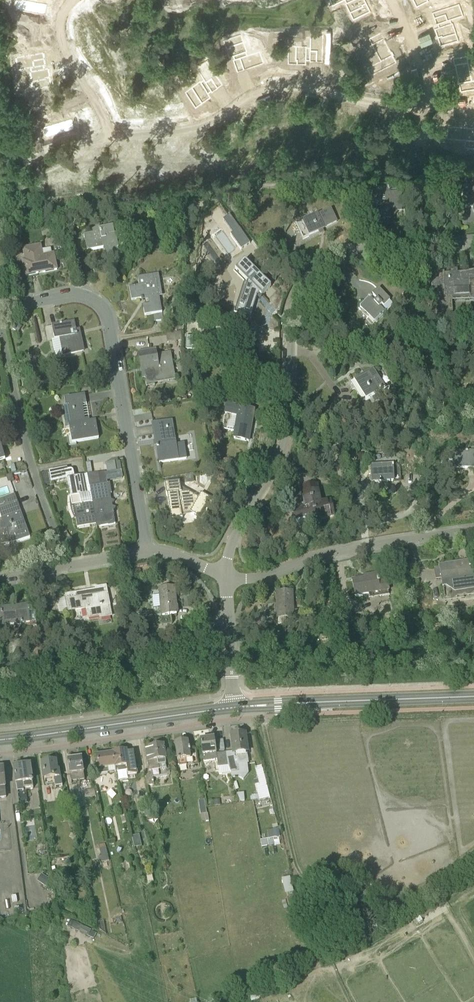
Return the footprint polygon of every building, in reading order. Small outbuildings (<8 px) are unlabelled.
[(46,7),(17,0),(15,10),(31,14),(25,38),(38,41),(46,7)] [(333,6),(344,0),(345,4),(353,20),(370,12),(364,0),(330,0),(333,6)] [(416,9),(428,3),(427,0),(412,0),(416,9)] [(464,18),(459,5),(432,15),(436,27),(441,25),(442,30),(435,32),(441,48),(459,42),(453,24),(451,24),(450,23),(464,18)] [(382,32),(368,38),(381,62),(367,68),(371,76),(397,63),(382,32)] [(311,46),(288,46),(288,64),(306,64),(306,59),(310,59),(310,62),(323,62),(323,34),(311,34),(311,46)] [(241,35),(223,41),(229,59),(236,57),(237,60),(233,62),(237,73),(264,64),(260,52),(247,57),(246,53),(247,53),(241,35)] [(43,53),(15,56),(17,69),(30,68),(31,71),(33,89),(50,87),(48,70),(41,70),(41,66),(45,66),(43,53)] [(453,59),(461,94),(473,91),(473,81),(472,81),(467,57),(453,59)] [(207,63),(196,71),(204,82),(201,83),(185,93),(195,109),(211,98),(207,93),(210,91),(212,94),(223,87),(207,63)] [(58,125),(43,128),(45,138),(74,129),(66,96),(52,100),(58,125)] [(440,126),(439,141),(465,142),(464,150),(473,151),(473,129),(440,126)] [(451,189),(456,192),(459,185),(454,183),(451,189)] [(391,210),(404,209),(403,193),(391,194),(390,184),(374,186),(375,196),(369,196),(371,215),(376,214),(376,220),(383,220),(385,219),(384,217),(391,210)] [(471,188),(464,188),(464,207),(473,207),(473,191),(471,191),(471,188)] [(338,219),(333,208),(318,215),(317,214),(303,222),(310,235),(324,228),(323,227),(338,219)] [(247,244),(226,216),(219,221),(229,234),(227,236),(238,251),(247,244)] [(16,225),(6,227),(8,236),(18,234),(16,225)] [(114,234),(113,227),(100,229),(99,228),(92,231),(94,234),(84,236),(87,252),(107,248),(109,259),(121,257),(121,256),(127,254),(124,242),(118,243),(116,234),(114,234)] [(42,256),(40,246),(23,250),(25,261),(23,261),(26,275),(57,269),(53,254),(42,256)] [(262,297),(270,288),(242,262),(233,271),(249,285),(246,294),(245,294),(239,312),(251,316),(257,296),(262,297)] [(428,272),(429,282),(432,281),(434,316),(450,315),(449,297),(470,296),(470,281),(473,281),(473,272),(445,273),(445,271),(428,272)] [(162,312),(157,286),(160,286),(158,274),(138,278),(139,286),(129,288),(131,300),(142,298),(142,301),(151,299),(151,304),(143,305),(145,315),(162,312)] [(379,289),(360,309),(374,322),(386,310),(383,307),(390,300),(379,289)] [(454,304),(455,333),(473,332),(473,303),(454,304)] [(77,334),(74,322),(45,329),(48,342),(60,340),(63,355),(84,351),(80,334),(77,334)] [(16,323),(12,328),(19,332),(22,327),(16,323)] [(381,324),(377,329),(383,335),(388,331),(381,324)] [(157,355),(156,350),(141,353),(147,387),(155,385),(154,384),(176,380),(171,353),(157,355)] [(366,400),(386,387),(374,368),(354,381),(366,400)] [(27,372),(22,376),(29,383),(33,379),(27,372)] [(85,422),(82,405),(87,404),(85,394),(64,397),(65,405),(64,405),(68,425),(69,425),(72,443),(99,438),(96,421),(85,422)] [(249,442),(254,410),(226,406),(224,416),(231,417),(231,422),(228,424),(227,429),(234,431),(233,440),(249,442)] [(179,460),(173,421),(153,424),(157,447),(160,463),(179,460)] [(448,451),(448,462),(453,462),(453,469),(473,469),(473,450),(448,451)] [(109,460),(110,462),(107,462),(109,473),(117,471),(123,470),(121,458),(109,460)] [(372,482),(394,481),(393,463),(371,464),(372,482)] [(97,527),(89,487),(87,476),(74,478),(74,473),(73,471),(72,471),(71,470),(68,471),(67,469),(50,472),(52,483),(67,480),(69,490),(71,497),(72,497),(73,507),(78,530),(97,527)] [(180,482),(164,484),(166,495),(167,495),(171,520),(183,518),(182,515),(191,513),(200,517),(211,497),(201,493),(199,497),(181,488),(180,482)] [(89,487),(97,527),(115,524),(111,499),(102,500),(101,496),(104,496),(104,495),(112,493),(110,483),(89,487)] [(324,502),(319,484),(300,489),(305,507),(292,510),(295,521),(308,518),(309,522),(335,515),(330,500),(324,502)] [(10,544),(18,542),(30,538),(15,495),(0,500),(0,515),(2,520),(0,520),(0,546),(10,544)] [(464,598),(464,596),(473,595),(473,569),(471,568),(470,561),(439,566),(443,588),(445,601),(464,598)] [(375,575),(375,574),(368,575),(369,576),(364,577),(364,578),(352,580),(355,597),(389,591),(387,579),(379,581),(379,578),(377,578),(377,575),(375,575)] [(111,617),(105,587),(96,588),(97,591),(66,596),(69,613),(86,610),(88,619),(99,617),(100,619),(111,617)] [(162,616),(177,614),(174,587),(160,589),(162,616)] [(292,610),(291,592),(277,592),(278,619),(294,619),(294,618),(297,618),(297,610),(292,610)] [(29,612),(28,605),(1,608),(3,627),(23,625),(23,627),(27,627),(27,632),(31,632),(31,635),(38,635),(35,611),(29,612)] [(11,662),(21,662),(20,638),(10,638),(11,662)] [(51,684),(59,684),(56,661),(49,662),(51,684)] [(234,752),(226,753),(228,766),(232,778),(238,776),(244,780),(249,774),(248,764),(249,764),(247,751),(245,734),(238,735),(238,734),(233,734),(233,735),(232,735),(234,752)] [(212,761),(217,761),(218,764),(218,768),(228,766),(226,753),(216,754),(214,738),(212,738),(208,739),(208,738),(203,738),(203,739),(201,740),(204,762),(212,761)] [(190,765),(190,760),(187,742),(175,744),(178,762),(179,762),(179,766),(190,765)] [(166,768),(165,761),(163,746),(149,748),(150,749),(145,750),(148,763),(150,771),(144,772),(147,787),(155,786),(154,779),(170,776),(169,767),(166,768)] [(113,754),(114,769),(114,770),(116,783),(136,780),(136,776),(137,776),(137,769),(135,760),(134,752),(127,753),(126,752),(113,753),(113,754)] [(108,770),(114,769),(113,754),(97,756),(99,771),(99,775),(108,774),(108,770)] [(84,774),(81,758),(68,760),(71,782),(85,780),(84,774)] [(57,772),(56,762),(42,764),(45,781),(55,780),(55,787),(63,786),(62,778),(61,778),(60,772),(57,772)] [(33,789),(30,765),(14,768),(16,785),(17,793),(24,792),(24,791),(33,789)] [(270,798),(263,770),(256,772),(258,779),(259,784),(255,785),(258,796),(259,800),(260,801),(270,798)] [(269,839),(281,838),(279,830),(267,831),(269,839)] [(133,843),(141,841),(139,834),(131,836),(133,843)] [(98,857),(99,863),(109,861),(107,852),(107,848),(100,849),(101,856),(98,857)] [(42,874),(37,881),(46,887),(50,880),(42,874)] [(290,878),(282,880),(286,895),(294,893),(290,878)] [(76,922),(74,929),(96,937),(99,930),(76,922)]
